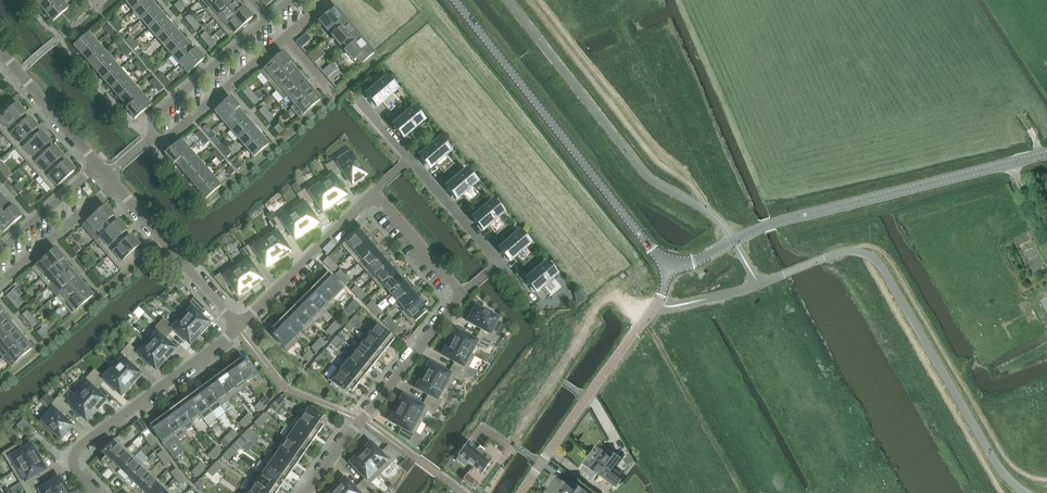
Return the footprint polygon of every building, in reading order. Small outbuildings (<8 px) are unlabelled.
[(59,0),(41,0),(37,4),(41,8),(40,9),(44,12),(45,13),(59,0)] [(68,9),(60,0),(59,0),(45,13),(48,17),(48,18),(52,21),(53,22),(68,9)] [(147,0),(128,0),(125,2),(134,12),(147,0)] [(156,8),(152,4),(153,3),(149,0),(147,0),(134,12),(141,21),(156,8)] [(198,2),(206,11),(211,7),(219,0),(201,0),(198,2)] [(206,11),(213,20),(218,16),(235,2),(234,1),(233,2),(232,0),(219,0),(211,7),(206,11)] [(218,16),(213,20),(221,29),(226,25),(244,9),(243,9),(241,11),(239,8),(240,6),(236,3),(235,2),(218,16)] [(184,8),(179,3),(174,7),(179,12),(184,8)] [(149,30),(163,17),(160,13),(161,12),(156,9),(156,8),(141,21),(149,30)] [(347,24),(343,19),(344,19),(335,8),(319,22),(328,32),(332,28),(337,33),(332,37),(348,24),(348,23),(347,24)] [(226,25),(221,29),(226,35),(229,38),(230,38),(234,34),(252,19),(244,9),(226,25)] [(195,21),(190,16),(185,19),(190,25),(195,21)] [(156,38),(171,26),(167,22),(168,21),(164,17),(163,17),(149,30),(156,38)] [(119,24),(115,20),(110,23),(115,28),(119,24)] [(199,26),(195,21),(190,25),(194,30),(199,26)] [(123,29),(119,24),(115,28),(119,33),(123,29)] [(360,38),(356,34),(357,33),(348,24),(332,37),(341,47),(345,43),(350,48),(345,52),(361,38),(360,38)] [(112,30),(108,25),(104,29),(108,34),(112,30)] [(164,47),(179,35),(175,31),(176,30),(171,26),(156,38),(164,47)] [(116,35),(112,30),(108,34),(112,39),(116,35)] [(210,39),(205,33),(201,37),(205,43),(210,39)] [(306,33),(296,43),(296,44),(301,49),(312,40),(306,33)] [(82,56),(97,44),(89,34),(74,47),(75,48),(77,53),(79,52),(82,56)] [(172,56),(187,44),(183,40),(184,39),(179,35),(164,47),(172,56)] [(134,42),(130,37),(126,41),(130,46),(134,42)] [(373,53),(369,49),(369,48),(361,38),(345,52),(353,62),(358,58),(362,63),(361,63),(362,64),(374,54),(373,53)] [(215,45),(210,39),(205,43),(211,49),(215,45)] [(138,47),(134,42),(130,46),(134,51),(138,47)] [(127,48),(123,43),(119,47),(123,52),(127,48)] [(90,65),(104,53),(97,44),(82,56),(83,57),(85,61),(86,61),(90,65)] [(180,66),(196,52),(195,51),(193,52),(190,48),(191,47),(187,44),(172,56),(180,66)] [(132,53),(127,48),(123,52),(127,56),(132,53)] [(315,64),(325,55),(320,48),(309,57),(315,64)] [(187,74),(203,61),(196,52),(180,66),(187,74)] [(97,74),(112,61),(104,53),(90,65),(93,70),(94,70),(97,74)] [(283,54),(260,74),(268,83),(291,63),(283,54)] [(150,60),(145,55),(141,59),(145,64),(150,60)] [(154,65),(150,60),(145,64),(149,68),(154,65)] [(105,83),(120,70),(112,61),(97,74),(98,74),(100,79),(102,79),(105,83)] [(143,66),(139,61),(134,64),(139,69),(143,66)] [(291,63),(268,83),(275,92),(297,74),(296,72),(293,68),(291,69),(289,66),(291,64),(291,63)] [(332,63),(321,73),(327,79),(338,69),(332,63)] [(147,71),(143,66),(139,69),(143,74),(147,71)] [(113,92),(127,79),(120,70),(105,83),(106,83),(108,88),(109,88),(113,92)] [(165,78),(161,73),(156,76),(161,82),(165,78)] [(297,74),(275,92),(283,101),(288,97),(304,82),(303,81),(301,77),(299,78),(296,75),(297,74)] [(170,84),(165,78),(161,82),(166,87),(170,84)] [(121,101),(135,88),(127,79),(113,92),(116,97),(117,96),(121,101)] [(159,84),(154,79),(150,82),(154,88),(159,84)] [(400,103),(393,94),(396,91),(387,80),(366,97),(371,103),(373,101),(378,106),(375,108),(376,108),(382,103),(390,112),(389,112),(390,113),(401,103),(400,103)] [(296,106),(312,91),(311,90),(308,85),(307,86),(304,84),(305,83),(304,82),(288,97),(296,106)] [(163,90),(159,84),(154,88),(159,93),(163,90)] [(127,111),(143,98),(135,88),(121,101),(123,106),(125,105),(128,109),(126,110),(127,111)] [(253,95),(248,89),(243,93),(248,99),(253,95)] [(296,106),(290,110),(297,118),(298,119),(304,115),(320,101),(319,99),(316,94),(314,95),(312,93),(313,92),(312,91),(296,106)] [(258,101),(253,95),(248,99),(253,105),(258,101)] [(135,120),(151,106),(143,98),(127,111),(135,120)] [(222,121),(238,107),(230,99),(215,112),(222,121)] [(25,115),(16,105),(12,109),(8,104),(0,111),(0,131),(2,134),(25,115)] [(230,130),(245,118),(244,118),(242,113),(241,113),(239,109),(238,107),(222,121),(230,130)] [(268,113),(264,108),(259,112),(264,117),(268,113)] [(427,134),(419,125),(423,122),(414,110),(393,128),(398,134),(400,132),(404,136),(402,139),(409,134),(416,143),(416,144),(428,134),(427,133),(427,134)] [(273,119),(268,113),(264,117),(269,122),(273,119)] [(15,148),(37,129),(29,119),(24,123),(20,119),(25,115),(2,134),(15,148)] [(238,140),(252,127),(249,122),(248,122),(245,118),(230,130),(238,140)] [(211,131),(206,125),(202,129),(207,135),(211,131)] [(284,131),(279,125),(274,129),(279,135),(284,131)] [(246,149),(260,136),(260,135),(257,130),(256,131),(252,127),(238,140),(246,149)] [(27,163),(49,143),(41,134),(36,138),(33,133),(37,129),(15,148),(27,163)] [(204,137),(199,131),(195,135),(200,140),(204,137)] [(216,136),(211,131),(207,135),(211,140),(216,136)] [(254,158),(268,145),(267,144),(265,139),(264,140),(260,136),(246,149),(254,158)] [(209,142),(204,137),(200,140),(205,146),(209,142)] [(173,164),(189,150),(181,141),(165,155),(173,164)] [(453,165),(446,156),(450,152),(440,141),(420,159),(424,165),(427,162),(431,167),(428,169),(429,170),(435,165),(443,173),(443,174),(454,165),(454,164),(453,165)] [(39,177),(62,158),(53,148),(49,152),(45,148),(50,144),(49,143),(27,163),(39,177)] [(227,149),(222,144),(218,148),(222,153),(227,149)] [(231,154),(227,149),(222,153),(227,158),(231,154)] [(182,172),(196,159),(189,150),(173,164),(174,165),(175,164),(178,167),(177,168),(182,172)] [(220,155),(216,150),(211,154),(216,159),(220,155)] [(365,176),(348,151),(330,164),(338,175),(344,172),(346,175),(346,176),(352,185),(353,184),(352,183),(363,176),(364,177),(365,176)] [(224,160),(220,155),(216,159),(220,164),(224,160)] [(65,180),(74,172),(66,162),(61,166),(57,162),(62,158),(39,177),(52,191),(60,184),(61,185),(65,181),(65,180)] [(190,181),(204,168),(196,159),(182,172),(186,176),(185,177),(190,180),(190,181)] [(242,167),(237,162),(233,165),(238,170),(242,167)] [(338,185),(334,179),(338,175),(330,164),(325,167),(332,177),(321,185),(335,205),(343,200),(342,199),(345,196),(340,189),(337,185),(338,185)] [(235,173),(231,167),(226,171),(231,176),(235,173)] [(198,190),(212,178),(204,168),(190,181),(193,185),(193,186),(197,189),(198,190)] [(480,195),(472,187),(476,183),(467,172),(446,190),(451,195),(453,193),(458,198),(455,200),(456,201),(462,195),(470,204),(469,205),(470,205),(481,196),(480,195)] [(206,199),(220,187),(212,178),(198,190),(201,194),(200,195),(205,198),(206,199)] [(335,205),(321,185),(310,193),(307,188),(302,192),(310,204),(316,200),(318,204),(323,212),(326,209),(327,211),(335,205)] [(91,192),(90,191),(88,189),(87,187),(83,190),(88,197),(92,193),(91,192)] [(310,213),(306,207),(310,204),(302,192),(297,195),(304,205),(294,213),(291,209),(290,209),(307,233),(315,228),(314,227),(317,225),(312,217),(309,214),(310,213)] [(13,208),(11,209),(9,206),(9,205),(5,202),(4,201),(0,204),(0,220),(13,208)] [(507,226),(499,217),(503,214),(493,203),(473,221),(478,226),(480,224),(484,229),(482,231),(482,232),(489,226),(496,235),(496,236),(507,226)] [(105,207),(82,227),(95,242),(118,223),(117,222),(113,226),(109,221),(113,217),(105,207)] [(21,218),(13,208),(0,220),(0,236),(7,230),(7,231),(11,226),(21,218)] [(307,233),(290,209),(274,220),(282,232),(288,228),(290,232),(289,232),(295,240),(298,238),(299,239),(307,233)] [(282,241),(277,235),(282,232),(274,220),(269,223),(276,234),(265,241),(279,262),(287,256),(286,255),(289,253),(284,245),(283,245),(281,242),(282,241)] [(126,241),(121,236),(126,232),(118,223),(95,242),(108,257),(131,237),(130,237),(126,241)] [(352,255),(371,239),(370,237),(368,238),(362,229),(363,229),(362,228),(343,245),(352,255)] [(533,257),(526,248),(529,245),(520,234),(499,251),(504,257),(506,255),(511,260),(508,262),(509,263),(515,257),(523,266),(522,266),(523,267),(534,257),(533,257)] [(139,256),(134,251),(139,247),(131,237),(108,257),(121,272),(139,256)] [(359,263),(378,247),(377,246),(376,247),(371,239),(352,255),(359,263)] [(279,262),(265,241),(254,249),(251,245),(246,248),(254,260),(260,256),(262,260),(261,260),(266,268),(270,266),(271,267),(279,262)] [(80,249),(76,244),(71,248),(75,254),(80,249)] [(366,272),(385,255),(384,254),(383,255),(378,247),(359,263),(366,272)] [(253,270),(249,263),(254,260),(246,248),(241,251),(246,259),(234,266),(251,290),(258,285),(258,283),(261,281),(256,273),(255,274),(253,270)] [(41,279),(63,260),(55,250),(33,269),(41,279)] [(373,280),(392,264),(392,262),(390,263),(385,255),(366,272),(373,280)] [(337,268),(328,258),(323,263),(332,272),(337,268)] [(63,260),(41,279),(49,288),(69,270),(68,268),(66,264),(65,264),(62,261),(64,260),(63,260)] [(384,286),(400,272),(399,271),(397,272),(392,264),(373,280),(380,289),(384,286)] [(560,288),(552,279),(556,276),(547,265),(526,282),(531,288),(533,286),(537,291),(535,293),(542,288),(549,297),(549,298),(561,288),(560,288)] [(251,290),(234,266),(215,279),(224,290),(231,285),(234,288),(233,289),(238,296),(243,295),(251,290)] [(69,270),(49,288),(56,296),(77,279),(76,277),(73,273),(72,273),(69,270)] [(340,280),(345,275),(340,271),(336,275),(340,280)] [(391,294),(407,280),(406,279),(405,280),(400,272),(384,286),(391,294)] [(343,289),(328,274),(327,274),(327,275),(321,284),(319,282),(318,284),(333,299),(343,289)] [(345,285),(350,280),(345,275),(340,280),(345,285)] [(64,305),(85,288),(83,286),(81,282),(80,282),(77,279),(56,296),(64,305)] [(398,303),(414,289),(413,287),(412,288),(407,280),(391,294),(398,303)] [(333,299),(318,284),(313,291),(311,290),(310,292),(329,310),(337,302),(333,299)] [(361,291),(356,287),(351,291),(356,296),(361,291)] [(83,305),(93,297),(91,295),(89,291),(88,291),(85,288),(64,305),(72,314),(78,309),(79,310),(83,306),(83,305)] [(405,311),(422,297),(420,296),(419,297),(414,289),(398,303),(405,311)] [(365,296),(361,291),(356,296),(361,300),(365,296)] [(329,310),(310,292),(305,299),(303,298),(303,299),(321,318),(329,310)] [(16,299),(11,293),(7,297),(12,303),(16,299)] [(427,312),(423,308),(428,304),(422,297),(405,311),(402,314),(412,325),(427,312)] [(201,319),(198,316),(204,309),(194,298),(179,316),(200,335),(207,328),(206,327),(208,324),(202,318),(201,319)] [(21,305),(17,299),(16,299),(12,303),(17,309),(21,305)] [(321,318),(303,299),(297,307),(296,306),(295,307),(313,326),(321,318)] [(372,311),(376,307),(372,302),(367,307),(372,311)] [(351,315),(355,310),(351,305),(346,310),(351,315)] [(313,326),(295,307),(289,315),(288,314),(287,315),(302,330),(305,334),(307,332),(313,326)] [(381,311),(376,307),(372,311),(376,316),(381,311)] [(494,336),(502,322),(475,308),(475,309),(476,310),(470,322),(469,321),(468,322),(478,327),(482,329),(478,336),(491,342),(495,345),(499,338),(494,336)] [(346,320),(351,315),(346,310),(341,316),(346,320)] [(8,322),(7,321),(5,316),(4,317),(1,314),(3,313),(2,312),(0,314),(0,330),(8,322)] [(32,317),(27,312),(23,316),(27,321),(32,317)] [(302,330),(287,315),(281,323),(280,321),(279,323),(294,338),(302,330)] [(200,335),(179,316),(169,325),(163,320),(158,325),(169,335),(174,330),(180,335),(184,338),(183,338),(190,345),(193,341),(194,342),(200,335)] [(356,326),(360,321),(355,316),(351,322),(356,326)] [(37,322),(32,317),(27,321),(32,326),(37,322)] [(387,327),(392,322),(387,318),(383,323),(387,327)] [(16,331),(15,330),(12,325),(11,326),(8,322),(0,330),(0,345),(16,331)] [(351,331),(356,326),(351,322),(346,327),(351,331)] [(401,332),(392,322),(387,327),(397,336),(401,332)] [(294,338),(279,323),(272,329),(276,334),(273,337),(288,352),(298,342),(294,338)] [(335,332),(340,327),(335,323),(331,327),(335,332)] [(394,341),(394,340),(374,324),(365,334),(385,351),(386,349),(385,348),(393,341),(394,341)] [(167,344),(163,341),(169,335),(158,325),(153,331),(157,334),(148,344),(144,341),(166,361),(172,354),(171,353),(174,350),(167,344)] [(331,337),(335,332),(331,327),(326,332),(331,337)] [(47,335),(42,329),(38,333),(43,339),(47,335)] [(24,340),(23,339),(20,334),(19,335),(16,331),(0,345),(0,354),(3,358),(24,340)] [(491,342),(478,336),(475,342),(468,338),(467,339),(464,337),(464,336),(456,332),(454,335),(452,335),(448,343),(470,354),(476,343),(487,349),(491,342)] [(340,343),(345,338),(340,334),(336,338),(340,343)] [(385,351),(365,334),(358,343),(378,359),(380,358),(378,357),(385,351)] [(336,348),(340,343),(336,338),(331,343),(336,348)] [(321,348),(325,343),(320,339),(316,344),(321,348)] [(22,358),(32,349),(30,348),(28,343),(27,344),(24,340),(3,358),(11,367),(17,362),(18,362),(23,358),(22,358)] [(166,361),(144,341),(135,351),(129,345),(124,351),(134,361),(139,355),(145,361),(146,360),(149,363),(148,364),(155,370),(158,367),(159,368),(166,361)] [(378,359),(358,343),(351,351),(371,368),(373,367),(371,365),(378,359)] [(451,368),(464,375),(474,356),(470,354),(448,343),(444,351),(445,352),(443,356),(451,360),(451,359),(455,361),(451,368)] [(316,353),(321,348),(316,344),(311,349),(316,353)] [(325,360),(330,354),(325,350),(320,355),(325,360)] [(132,370),(129,367),(134,361),(124,351),(109,367),(131,386),(138,379),(136,378),(139,375),(132,369),(132,370)] [(371,368),(351,351),(344,360),(348,363),(364,376),(366,375),(364,374),(371,368)] [(308,362),(313,356),(308,352),(303,358),(308,362)] [(320,365),(325,360),(320,355),(316,361),(320,365)] [(256,374),(247,362),(243,365),(240,360),(232,366),(245,383),(256,374)] [(364,376),(348,363),(341,372),(358,385),(359,384),(358,383),(364,376)] [(461,382),(464,375),(451,368),(448,374),(441,371),(441,372),(437,370),(437,369),(429,364),(427,368),(426,367),(421,376),(447,390),(454,378),(461,382)] [(245,383),(232,366),(231,367),(232,368),(223,373),(239,394),(248,387),(245,383)] [(94,371),(89,376),(100,386),(105,381),(111,386),(114,389),(121,395),(124,392),(125,393),(131,386),(109,367),(100,376),(94,371)] [(358,385),(341,372),(337,369),(328,380),(344,393),(347,389),(352,393),(358,385)] [(239,394),(223,373),(222,373),(223,375),(214,379),(230,400),(239,394)] [(97,395),(94,392),(100,386),(89,376),(75,392),(97,412),(103,405),(102,404),(105,401),(98,394),(97,395)] [(441,402),(447,390),(421,376),(417,384),(418,385),(416,389),(424,393),(425,392),(428,394),(425,401),(438,408),(441,402)] [(230,400),(214,379),(213,380),(214,381),(205,386),(221,407),(230,400)] [(221,407),(205,386),(204,386),(205,388),(196,392),(212,413),(221,407)] [(97,412),(75,392),(78,396),(70,405),(60,396),(55,402),(65,412),(70,406),(76,412),(77,411),(80,414),(79,415),(86,421),(89,418),(90,419),(97,412)] [(212,413),(196,392),(195,393),(196,395),(188,399),(200,416),(203,420),(205,418),(212,413)] [(47,410),(39,419),(61,439),(62,438),(61,437),(69,427),(70,428),(71,427),(63,420),(63,421),(60,418),(65,412),(55,402),(54,402),(46,395),(39,402),(47,410)] [(438,408),(425,401),(421,407),(415,404),(414,404),(410,402),(411,402),(403,397),(401,401),(399,400),(395,409),(421,423),(427,411),(434,414),(438,408)] [(265,407),(269,402),(265,398),(260,403),(265,407)] [(280,407),(285,402),(280,398),(275,403),(280,407)] [(200,416),(188,399),(186,400),(187,401),(179,405),(191,422),(200,416)] [(260,412),(265,407),(260,403),(255,408),(260,412)] [(275,412),(280,407),(275,403),(270,408),(275,412)] [(191,422),(179,405),(177,406),(178,408),(170,412),(185,433),(194,427),(191,422)] [(318,423),(321,419),(305,407),(296,419),(300,422),(318,434),(323,427),(318,423)] [(415,434),(421,423),(395,409),(390,417),(392,418),(390,422),(398,426),(398,425),(402,427),(398,436),(416,449),(422,438),(415,434)] [(185,433),(170,412),(168,413),(169,414),(161,419),(173,436),(176,440),(177,439),(185,433)] [(248,424),(253,419),(248,414),(244,419),(248,424)] [(264,424),(269,419),(264,414),(259,419),(264,424)] [(23,419),(16,427),(27,437),(35,430),(23,419)] [(173,436),(161,419),(159,419),(160,421),(150,426),(149,427),(162,444),(173,436)] [(244,428),(248,424),(244,419),(239,424),(244,428)] [(259,428),(264,424),(259,419),(255,424),(259,428)] [(147,431),(139,420),(134,424),(142,435),(147,431)] [(318,434),(300,422),(294,431),(311,443),(315,435),(317,436),(318,434)] [(283,437),(305,452),(309,444),(311,445),(311,443),(294,431),(290,428),(290,429),(284,437),(283,437)] [(233,440),(237,435),(233,431),(228,435),(233,440)] [(248,440),(253,435),(248,431),(244,435),(248,440)] [(154,440),(150,435),(144,438),(148,444),(154,440)] [(228,445),(233,440),(228,435),(224,440),(228,445)] [(304,454),(305,452),(283,437),(276,446),(277,447),(299,462),(303,453),(304,454)] [(108,469),(126,450),(115,440),(102,454),(105,458),(101,462),(108,469)] [(157,445),(154,440),(148,444),(152,449),(157,445)] [(459,458),(455,462),(464,468),(467,464),(481,474),(481,475),(482,475),(492,461),(491,461),(490,461),(492,459),(484,453),(482,455),(479,453),(468,444),(467,443),(457,457),(458,458),(458,457),(459,458)] [(611,458),(608,456),(610,452),(605,449),(606,448),(600,444),(590,457),(603,467),(611,458)] [(380,474),(400,455),(388,447),(379,455),(376,452),(377,451),(371,445),(368,447),(366,446),(360,453),(380,474)] [(14,472),(39,457),(34,449),(33,450),(31,446),(23,451),(23,452),(20,454),(15,447),(3,454),(14,472)] [(217,456),(222,451),(217,447),(212,452),(217,456)] [(233,456),(237,451),(232,447),(228,452),(233,456)] [(299,462),(277,447),(271,456),(275,458),(292,471),(296,462),(298,463),(299,462)] [(116,476),(134,458),(126,450),(108,469),(109,470),(110,468),(116,476)] [(166,457),(163,452),(157,456),(161,461),(166,457)] [(212,461),(217,456),(212,452),(208,456),(212,461)] [(228,461),(233,456),(228,452),(223,456),(228,461)] [(360,453),(353,460),(354,461),(351,464),(357,470),(358,470),(361,473),(360,473),(365,479),(359,485),(367,492),(371,492),(376,489),(370,484),(380,474),(360,453)] [(33,476),(37,474),(37,475),(45,470),(43,466),(44,466),(39,457),(14,472),(25,491),(37,483),(33,476)] [(170,463),(166,457),(161,461),(165,466),(170,463)] [(590,457),(579,470),(593,480),(598,475),(612,487),(618,479),(608,471),(603,467),(590,457)] [(124,484),(142,465),(134,458),(116,476),(117,477),(118,476),(124,484)] [(292,471),(275,458),(268,468),(286,480),(290,471),(291,472),(292,471)] [(406,461),(399,467),(408,474),(413,466),(406,461)] [(201,473),(206,468),(201,463),(196,468),(201,473)] [(217,472),(222,467),(217,463),(212,468),(217,472)] [(132,491),(150,473),(142,465),(124,484),(125,485),(126,484),(132,491)] [(286,480),(268,468),(264,465),(258,474),(279,489),(283,480),(285,481),(286,480)] [(611,467),(608,470),(619,479),(621,475),(611,467)] [(196,478),(201,473),(196,468),(191,473),(196,478)] [(212,477),(217,472),(212,468),(208,472),(212,477)] [(180,476),(176,470),(171,474),(175,480),(180,476)] [(158,481),(150,473),(132,491),(133,492),(134,492),(136,492),(146,492),(158,481)] [(258,474),(251,483),(266,492),(275,492),(277,490),(279,490),(279,489),(258,474)] [(184,481),(180,476),(175,480),(179,485),(184,481)] [(67,490),(63,482),(61,483),(59,479),(51,484),(52,484),(48,487),(47,486),(41,490),(37,483),(25,491),(26,492),(36,492),(40,491),(41,492),(62,492),(67,490)] [(582,490),(568,479),(563,485),(556,480),(552,485),(546,492),(580,492),(582,490)] [(200,490),(205,485),(200,480),(195,486),(200,490)] [(333,488),(338,492),(367,492),(359,485),(353,490),(350,487),(351,487),(344,480),(342,483),(340,482),(333,488)] [(163,492),(166,489),(158,481),(146,492),(161,492),(163,491),(163,492)] [(251,483),(245,492),(247,492),(266,492),(251,483)]
